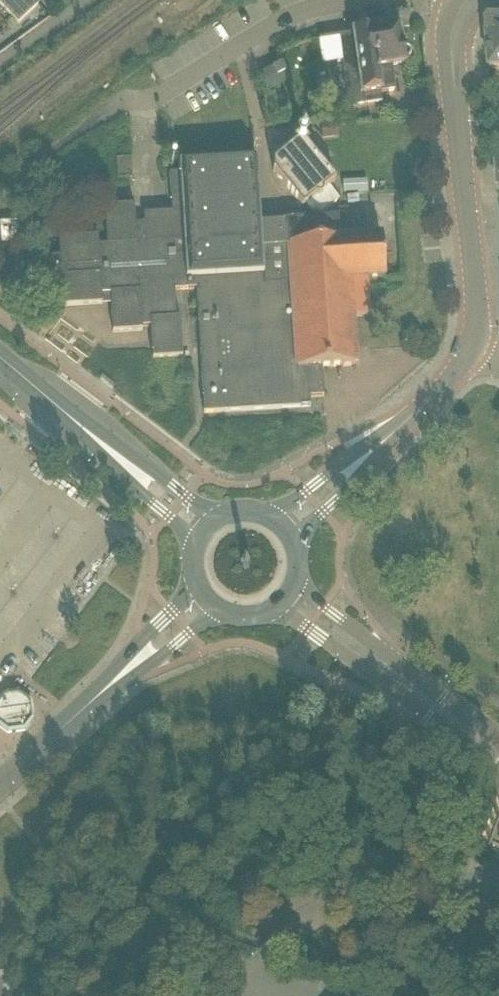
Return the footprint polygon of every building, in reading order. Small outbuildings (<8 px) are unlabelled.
[(18,23),(38,4),(34,0),(0,0),(0,4),(18,23)] [(492,70),(498,70),(498,23),(496,23),(494,23),(494,24),(494,25),(490,29),(489,29),(488,29),(488,30),(488,31),(491,70),(492,70)] [(403,37),(401,26),(368,31),(377,93),(380,93),(396,91),(392,66),(406,64),(405,61),(407,61),(408,60),(409,59),(410,58),(411,57),(411,55),(411,54),(411,52),(411,50),(410,50),(409,48),(408,47),(407,46),(406,45),(403,45),(401,45),(400,37),(403,37)] [(354,35),(339,37),(339,38),(320,41),(323,65),(343,62),(350,108),(382,103),(380,93),(377,93),(368,31),(353,33),(354,35)] [(282,65),(281,65),(260,75),(267,89),(288,79),(282,65)] [(338,136),(336,123),(321,125),(323,138),(338,136)] [(303,207),(326,188),(336,181),(306,144),(309,142),(302,133),(293,140),(296,143),(273,162),(273,171),(303,207)] [(60,257),(55,257),(51,258),(29,265),(30,283),(53,288),(62,287),(63,306),(102,304),(102,294),(105,294),(110,294),(113,332),(142,330),(142,327),(151,326),(153,358),(182,357),(180,318),(176,318),(175,290),(197,289),(204,413),(311,407),(310,397),(324,396),(322,368),(355,365),(352,317),(370,316),(368,279),(348,280),(345,241),(339,241),(337,219),(338,219),(338,217),(286,220),(286,222),(261,223),(256,159),(179,164),(180,173),(170,174),(172,212),(144,214),(145,224),(136,224),(135,205),(105,207),(107,245),(99,245),(98,236),(59,238),(60,257)] [(23,215),(33,214),(32,204),(22,205),(23,215)] [(1,241),(19,240),(18,222),(0,223),(1,241)] [(385,278),(383,253),(382,239),(345,241),(348,280),(368,279),(385,278)] [(8,737),(24,734),(34,721),(31,704),(18,695),(1,697),(0,699),(0,731),(8,737)]
